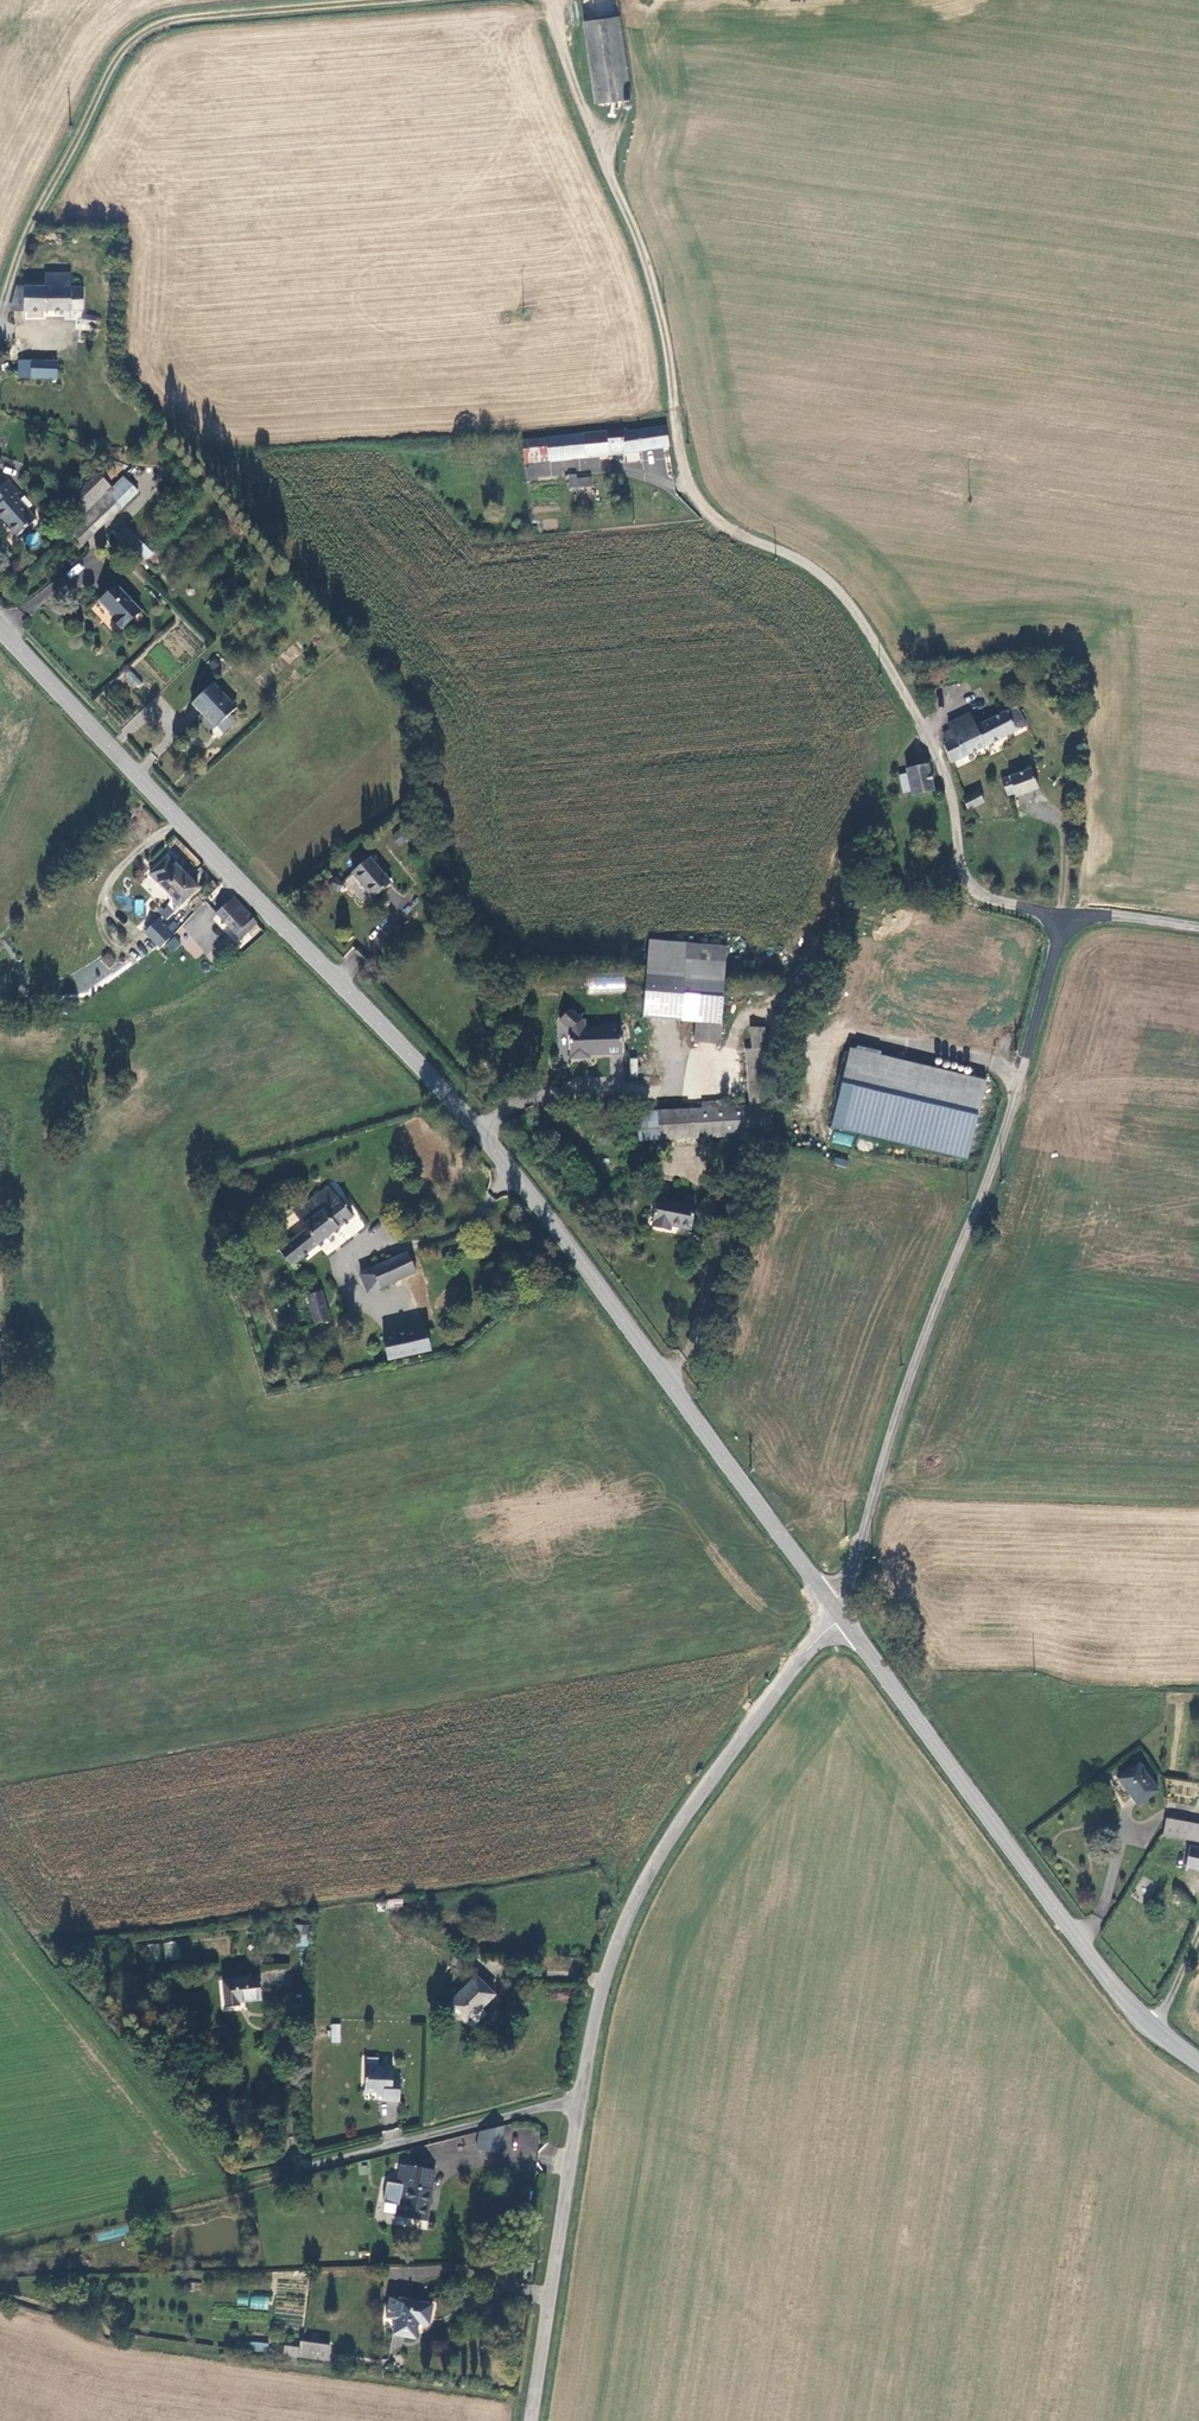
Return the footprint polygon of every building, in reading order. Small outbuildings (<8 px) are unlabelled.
[(585,20),(617,15),(615,0),(582,0),(585,20)] [(593,83),(626,76),(621,17),(586,20),(593,83)] [(595,106),(629,102),(626,76),(593,83),(595,106)] [(16,284),(11,308),(83,307),(83,286),(68,285),(69,273),(44,273),(43,286),(16,284)] [(103,313),(91,314),(93,316),(93,324),(103,324),(103,313)] [(3,367),(7,369),(10,367),(12,364),(11,360),(11,359),(5,357),(1,359),(0,361),(0,364),(3,367)] [(16,377),(54,377),(55,360),(17,359),(16,377)] [(630,429),(633,450),(673,445),(670,424),(630,429)] [(546,436),(548,460),(609,455),(633,450),(630,429),(546,436)] [(521,438),(523,462),(548,460),(546,436),(521,438)] [(583,477),(568,478),(568,486),(584,485),(583,477)] [(592,485),(591,477),(583,477),(584,485),(592,485)] [(13,539),(33,521),(14,499),(17,496),(5,483),(0,487),(0,525),(13,539)] [(103,536),(106,534),(135,511),(121,496),(108,508),(112,513),(95,527),(103,536)] [(94,534),(80,520),(69,530),(83,544),(94,534)] [(137,531),(125,540),(140,558),(152,549),(137,531)] [(111,618),(121,629),(139,614),(115,586),(99,600),(113,616),(111,618)] [(294,659),(300,652),(293,645),(286,651),(294,659)] [(124,676),(134,689),(141,684),(131,670),(124,676)] [(212,685),(190,704),(198,714),(201,712),(214,726),(233,709),(212,685)] [(1030,727),(1021,707),(979,726),(989,746),(1030,727)] [(947,741),(955,762),(989,746),(979,726),(973,714),(953,721),(954,725),(946,729),(950,739),(947,741)] [(915,792),(937,786),(930,761),(908,767),(915,792)] [(1004,780),(1005,782),(1010,794),(1018,790),(1020,796),(1044,785),(1037,767),(1004,780)] [(971,807),(988,802),(985,793),(985,791),(968,795),(971,807)] [(925,802),(923,793),(913,796),(914,804),(925,802)] [(401,845),(408,834),(399,828),(391,839),(401,845)] [(179,902),(197,884),(166,853),(148,871),(179,902)] [(351,875),(373,898),(390,883),(367,859),(351,875)] [(250,916),(229,894),(212,910),(238,938),(245,931),(240,926),(250,916)] [(143,913),(142,900),(134,900),(135,914),(143,913)] [(162,926),(153,934),(147,928),(144,930),(158,945),(170,933),(162,926)] [(148,953),(158,945),(144,930),(136,939),(148,953)] [(171,953),(181,944),(175,936),(164,946),(171,953)] [(699,1038),(723,1040),(727,989),(690,986),(687,1013),(702,1014),(699,1038)] [(558,1020),(568,1028),(569,1058),(584,1057),(583,1054),(588,1054),(621,1052),(620,1023),(606,1023),(607,1027),(584,1027),(583,1019),(580,1019),(572,1011),(566,1011),(558,1020)] [(757,1044),(770,1043),(768,1023),(755,1023),(757,1044)] [(713,1098),(706,1098),(707,1105),(693,1106),(693,1105),(663,1107),(665,1137),(777,1128),(775,1100),(774,1098),(770,1043),(757,1044),(750,1044),(754,1100),(729,1102),(729,1104),(714,1105),(713,1098)] [(848,1047),(831,1129),(969,1158),(986,1076),(848,1047)] [(638,1058),(629,1058),(629,1076),(638,1076),(638,1058)] [(633,1107),(639,1139),(665,1137),(663,1107),(663,1106),(633,1107)] [(833,1132),(831,1144),(852,1146),(853,1135),(833,1132)] [(834,1166),(847,1166),(847,1159),(834,1158),(834,1166)] [(307,1228),(278,1252),(291,1268),(352,1218),(326,1186),(294,1213),(307,1228)] [(694,1205),(656,1198),(651,1226),(670,1228),(671,1225),(690,1228),(694,1205)] [(377,1287),(413,1270),(406,1251),(368,1269),(377,1287)] [(365,1293),(377,1287),(368,1269),(357,1274),(365,1293)] [(308,1296),(313,1326),(327,1323),(323,1294),(308,1296)] [(425,1326),(382,1336),(386,1360),(431,1350),(425,1326)] [(1158,1791),(1139,1763),(1118,1778),(1138,1806),(1158,1791)] [(1166,1818),(1163,1834),(1198,1840),(1198,1823),(1166,1818)] [(1190,1846),(1187,1866),(1198,1868),(1198,1847),(1190,1846)] [(386,1900),(386,1908),(402,1907),(402,1899),(386,1900)] [(298,1938),(313,1938),(314,1917),(300,1916),(298,1938)] [(163,1943),(165,1960),(179,1959),(177,1941),(163,1943)] [(147,1963),(160,1961),(158,1944),(145,1945),(147,1963)] [(472,1956),(451,1957),(451,1967),(472,1965),(472,1956)] [(227,2003),(240,2002),(240,1996),(261,1995),(259,1971),(225,1974),(227,2003)] [(494,1995),(475,1977),(448,2005),(472,2029),(486,2014),(481,2009),(494,1995)] [(335,2019),(335,2037),(343,2037),(344,2019),(335,2019)] [(386,2095),(402,2097),(403,2074),(395,2074),(396,2063),(369,2061),(367,2087),(386,2088),(386,2095)] [(496,2154),(501,2126),(478,2132),(474,2150),(496,2154)] [(537,2131),(517,2131),(517,2152),(536,2152),(537,2131)] [(432,2185),(435,2165),(401,2159),(398,2180),(402,2180),(398,2201),(405,2202),(403,2212),(427,2216),(432,2185)] [(274,2182),(264,2193),(270,2198),(280,2188),(274,2182)] [(397,2211),(403,2212),(405,2202),(398,2201),(397,2211)] [(237,2293),(236,2304),(247,2305),(248,2294),(237,2293)] [(268,2309),(268,2296),(250,2295),(249,2309),(268,2309)] [(431,2325),(432,2317),(434,2305),(391,2298),(388,2298),(386,2314),(389,2315),(399,2317),(398,2321),(396,2334),(419,2338),(422,2323),(431,2325)] [(288,2338),(286,2349),(330,2355),(333,2338),(303,2333),(302,2340),(288,2338)] [(249,2350),(267,2352),(268,2343),(249,2341),(249,2350)]
